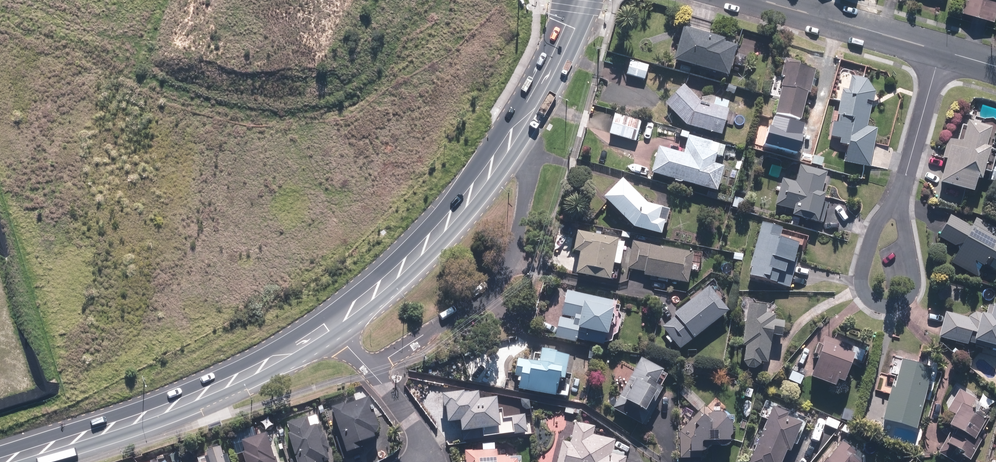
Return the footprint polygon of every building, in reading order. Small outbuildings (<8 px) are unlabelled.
[(994,21),(995,15),(995,0),(966,0),(963,12),(994,21)] [(685,27),(676,61),(730,76),(739,42),(685,27)] [(630,59),(626,73),(645,79),(650,64),(630,59)] [(788,62),(772,126),(800,133),(816,70),(788,62)] [(849,75),(837,90),(835,101),(840,101),(838,111),(833,111),(829,136),(841,137),(840,144),(847,145),(845,164),(872,167),(877,126),(868,125),(871,101),(877,102),(878,93),(868,78),(849,75)] [(733,125),(737,112),(701,103),(686,86),(667,102),(688,125),(723,134),(725,123),(733,125)] [(615,111),(609,134),(637,142),(642,118),(615,111)] [(941,183),(975,191),(978,178),(983,179),(985,171),(992,173),(995,156),(995,153),(992,152),(995,134),(995,126),(968,119),(967,123),(961,122),(957,138),(947,136),(942,157),(947,158),(941,183)] [(659,146),(652,172),(718,190),(725,166),(713,163),(716,152),(711,151),(714,140),(689,134),(684,153),(659,146)] [(816,232),(835,236),(841,230),(850,232),(856,206),(826,200),(831,177),(825,176),(826,171),(800,165),(798,174),(785,171),(783,178),(777,205),(793,209),(791,215),(819,221),(816,232)] [(604,195),(634,226),(663,233),(666,221),(660,220),(664,206),(648,203),(624,177),(604,195)] [(940,237),(960,247),(951,263),(977,276),(983,264),(995,271),(995,229),(992,235),(952,214),(940,237)] [(763,222),(750,275),(792,286),(804,240),(783,235),(785,228),(763,222)] [(620,236),(577,230),(575,250),(581,251),(578,275),(613,280),(615,263),(622,264),(625,241),(620,241),(620,236)] [(626,262),(629,262),(628,269),(645,272),(644,275),(689,283),(691,271),(700,272),(703,252),(633,240),(631,252),(627,251),(626,262)] [(662,327),(668,334),(665,337),(671,343),(674,341),(680,349),(728,309),(708,284),(674,312),(676,315),(662,327)] [(618,300),(567,290),(558,339),(577,342),(578,340),(604,345),(606,334),(611,335),(618,300)] [(940,338),(995,350),(995,295),(993,304),(988,303),(986,312),(971,309),(970,314),(946,309),(940,338)] [(774,304),(747,301),(743,345),(746,346),(744,360),(745,360),(745,361),(745,362),(745,363),(746,364),(746,365),(747,366),(748,367),(749,367),(749,368),(750,368),(751,368),(752,368),(753,369),(754,369),(755,368),(756,368),(757,368),(758,367),(759,366),(760,366),(760,365),(761,364),(761,363),(762,362),(762,361),(770,362),(773,334),(784,335),(786,319),(773,318),(774,304)] [(820,353),(812,374),(838,384),(840,378),(846,380),(859,347),(826,335),(823,343),(818,341),(814,351),(820,353)] [(519,377),(517,389),(569,396),(573,370),(569,369),(571,355),(548,352),(547,360),(518,356),(515,376),(519,377)] [(894,377),(883,419),(917,428),(934,365),(894,355),(889,375),(894,377)] [(641,356),(612,407),(643,425),(665,385),(658,381),(665,370),(641,356)] [(960,454),(970,460),(984,435),(980,433),(990,415),(986,413),(994,400),(982,394),(980,399),(956,386),(944,408),(954,414),(948,424),(954,427),(946,442),(961,451),(960,454)] [(481,392),(444,392),(444,406),(447,406),(447,419),(462,419),(462,429),(484,429),(484,435),(526,434),(526,414),(500,415),(500,396),(481,396),(481,392)] [(364,440),(376,436),(380,426),(371,396),(334,407),(348,452),(366,447),(364,440)] [(680,399),(679,435),(678,458),(703,459),(704,439),(731,440),(732,424),(731,423),(731,422),(730,421),(729,419),(728,418),(727,418),(726,417),(725,416),(724,415),(723,414),(722,414),(721,413),(719,413),(718,412),(717,412),(715,412),(714,412),(713,412),(711,412),(710,412),(710,400),(680,399)] [(748,461),(784,461),(789,450),(791,451),(805,419),(773,405),(748,461)] [(286,422),(299,461),(329,461),(332,461),(328,447),(331,446),(319,411),(286,422)] [(557,461),(626,461),(627,456),(613,453),(617,439),(595,434),(597,426),(576,422),(572,442),(563,440),(557,461)] [(268,432),(244,440),(247,451),(242,453),(246,461),(278,461),(268,432)] [(825,461),(863,461),(867,457),(843,439),(825,461)] [(465,450),(465,461),(521,461),(521,456),(498,455),(498,450),(494,450),(495,443),(483,443),(483,450),(465,450)] [(222,444),(197,453),(200,461),(233,461),(230,454),(226,456),(222,444)]
